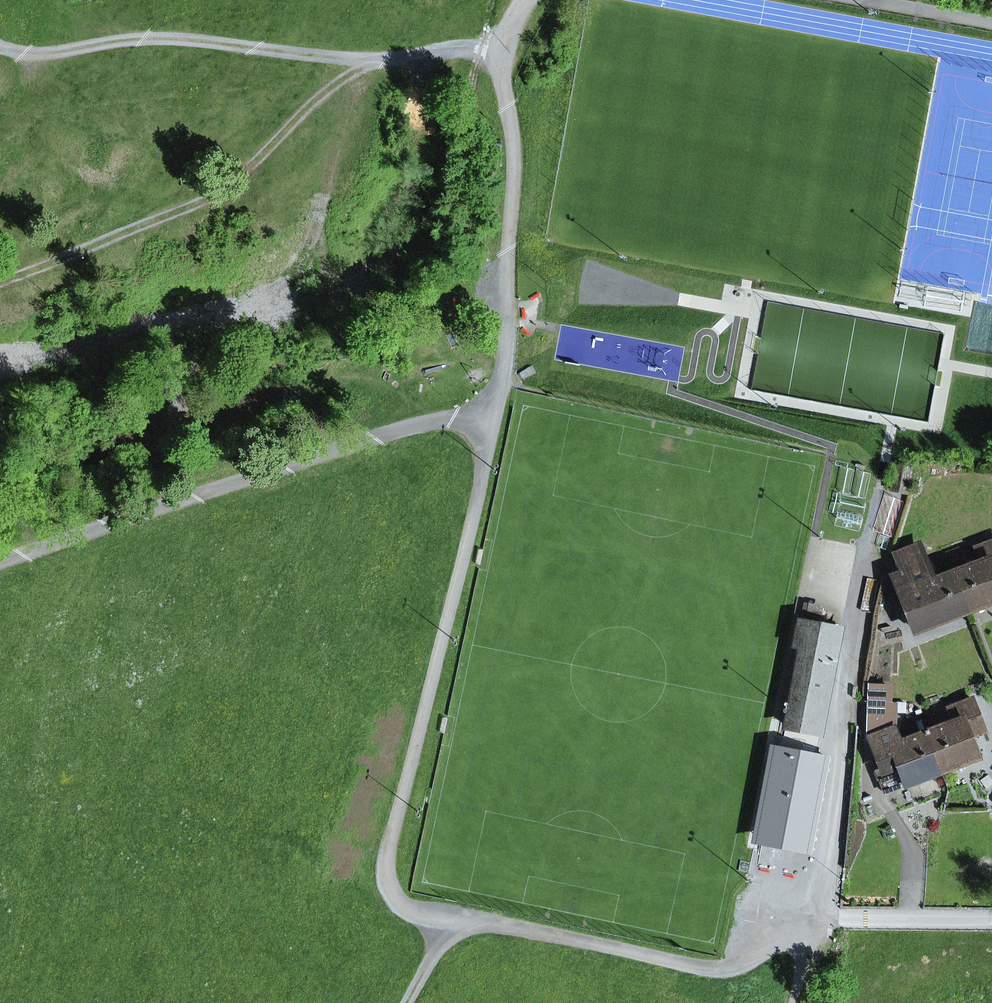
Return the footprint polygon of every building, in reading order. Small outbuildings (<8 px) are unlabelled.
[(953,572),(967,610),(991,600),(991,562),(991,560),(991,559),(991,541),(975,548),(980,562),(953,572)] [(904,573),(924,565),(917,546),(896,554),(904,573)] [(968,611),(967,610),(953,572),(929,580),(924,565),(904,573),(894,577),(914,631),(968,611)] [(803,647),(788,728),(819,734),(839,629),(799,621),(795,645),(803,647)] [(884,792),(941,771),(925,731),(923,731),(924,734),(899,743),(894,729),(895,705),(889,704),(889,687),(869,686),(868,731),(882,770),(877,772),(884,792)] [(927,730),(925,731),(941,771),(978,756),(964,720),(978,715),(972,699),(948,709),(953,722),(928,732),(927,730)] [(810,741),(807,772),(825,773),(827,742),(810,741)] [(766,850),(773,851),(780,771),(773,770),(762,769),(745,848),(766,850)] [(825,858),(832,774),(825,773),(807,772),(780,771),(773,851),(789,852),(789,855),(825,858)]
